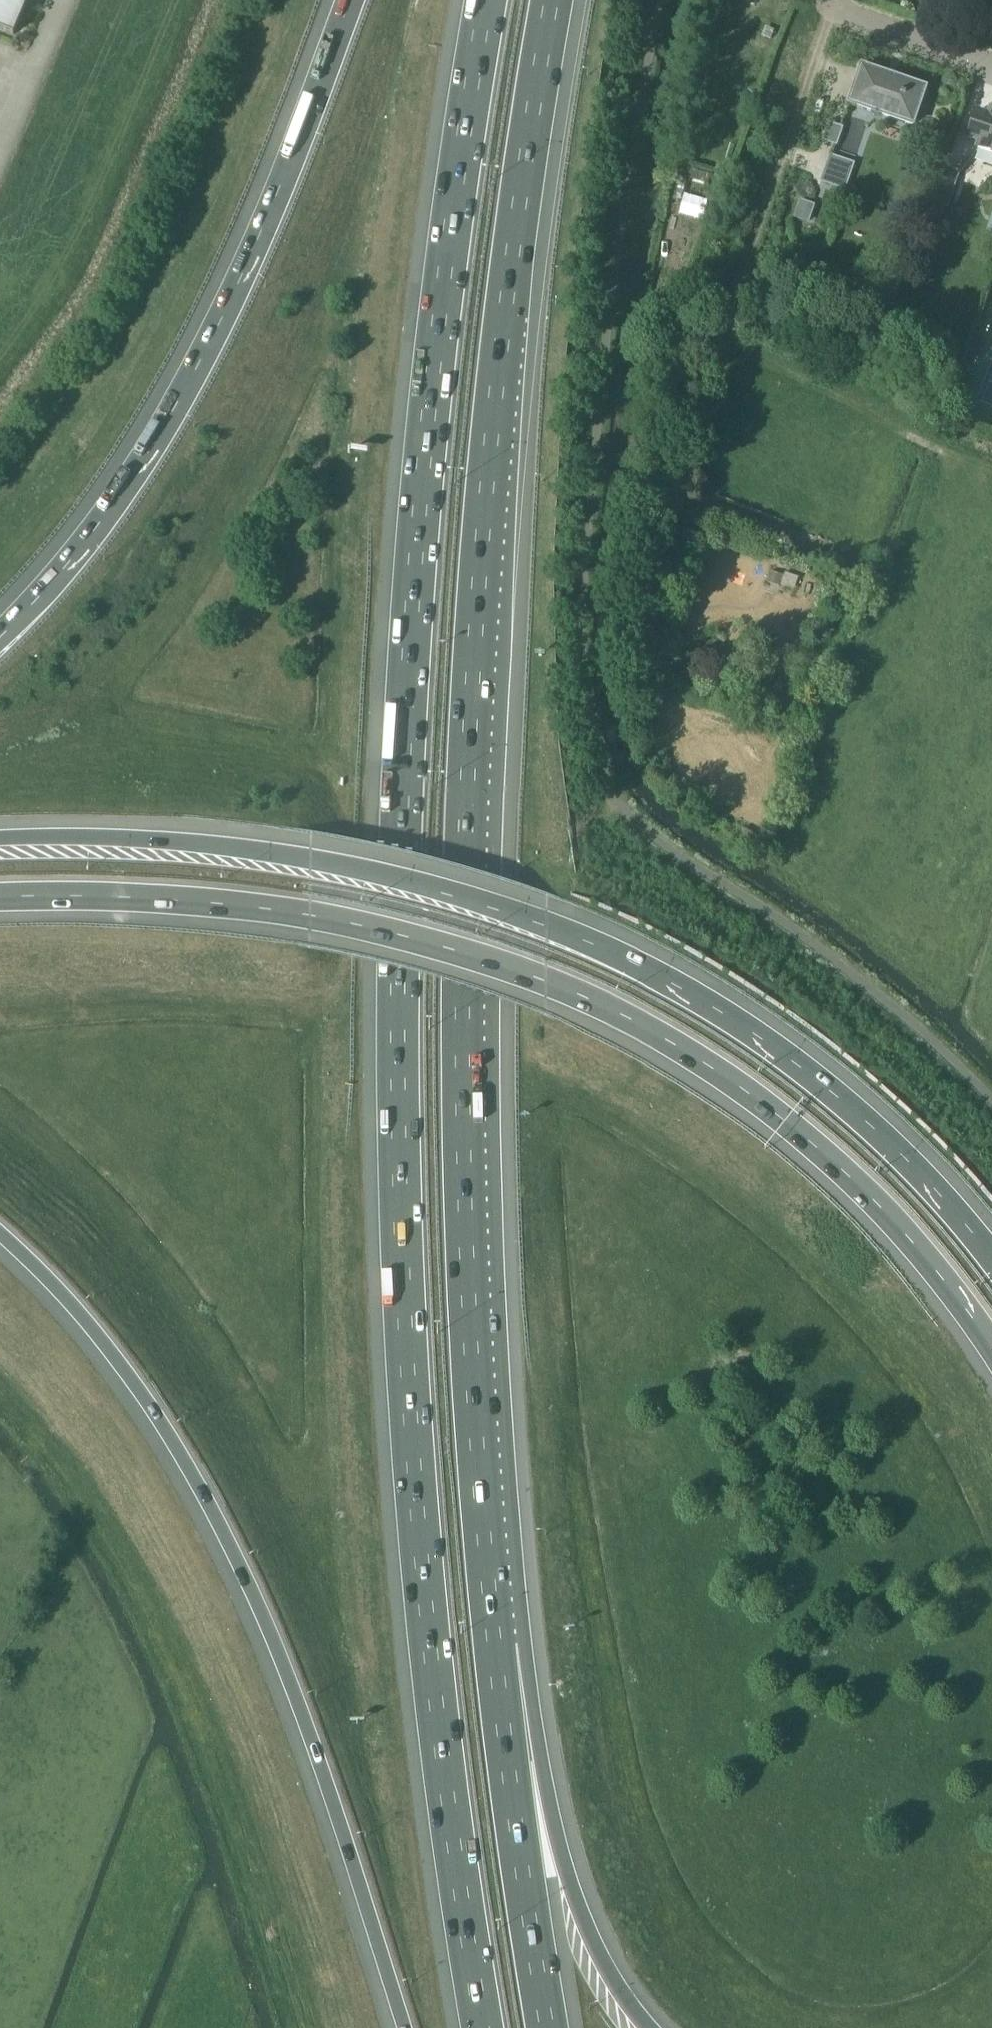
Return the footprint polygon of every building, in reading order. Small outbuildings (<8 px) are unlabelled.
[(12,36),(27,0),(0,0),(0,31),(12,36)] [(863,66),(849,103),(913,126),(926,89),(863,66)] [(979,142),(977,148),(991,153),(991,111),(990,110),(988,116),(977,112),(968,138),(979,142)] [(855,164),(828,155),(819,183),(845,192),(855,164)] [(946,166),(933,202),(948,207),(961,171),(946,166)] [(710,175),(676,167),(673,176),(708,184),(710,175)] [(815,206),(800,201),(794,219),(808,224),(815,206)]
